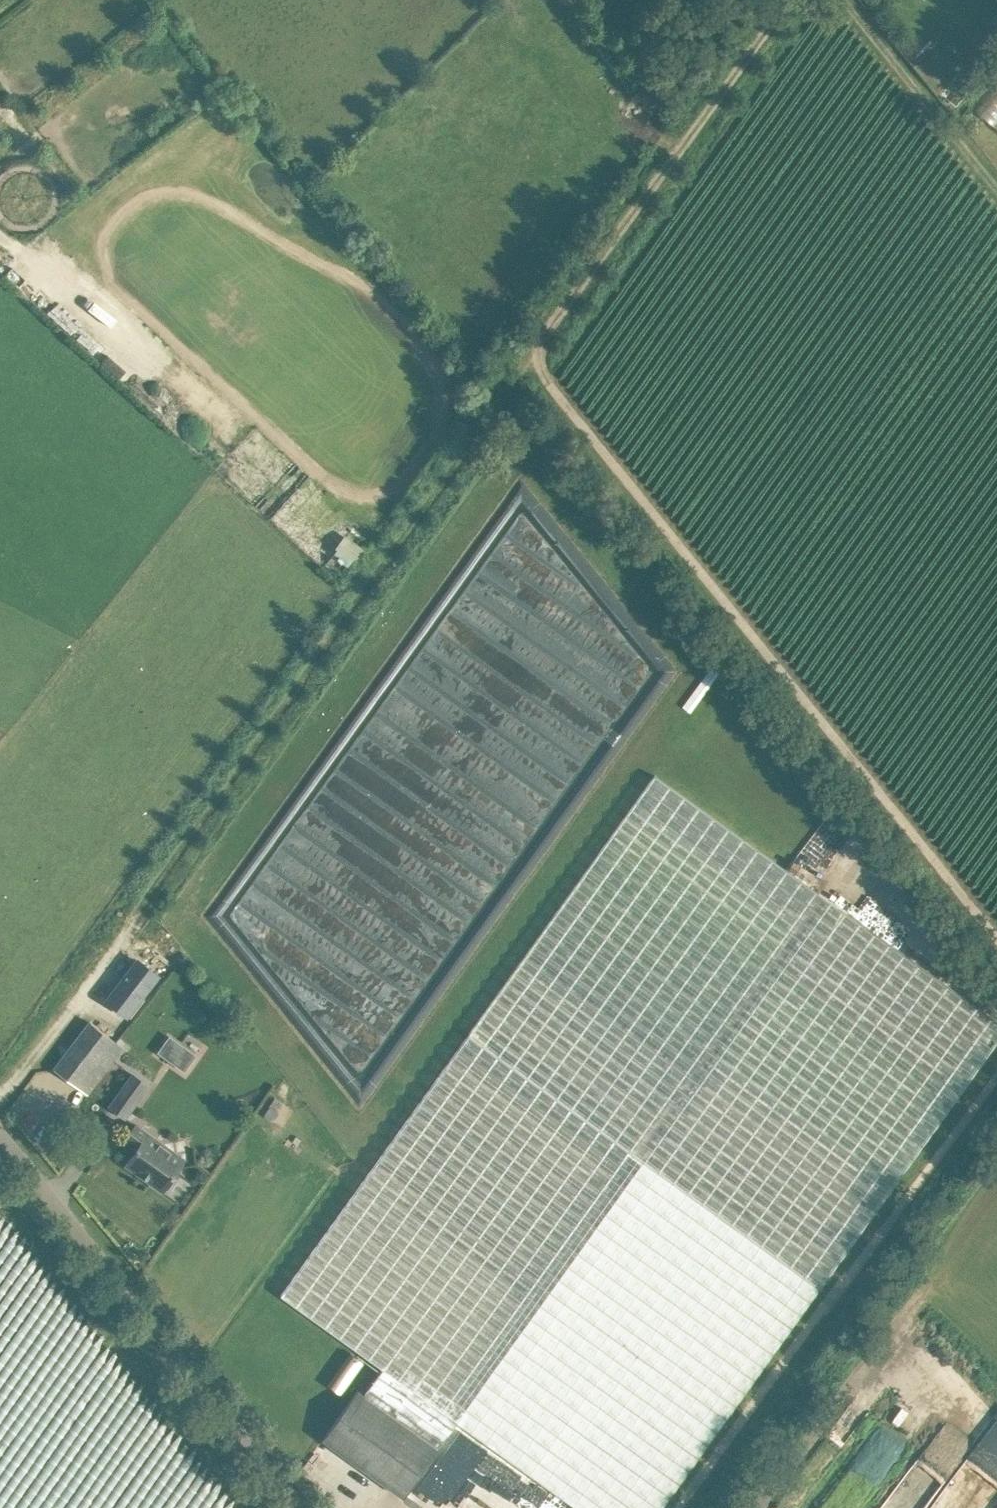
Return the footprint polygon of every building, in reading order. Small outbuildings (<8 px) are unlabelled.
[(977,112),(996,130),(996,89),(977,112)] [(322,559),(338,572),(359,546),(343,533),(322,559)] [(280,1295),(383,1369),(364,1395),(358,1390),(323,1439),(404,1497),(457,1422),(577,1507),(661,1507),(820,1288),(996,1041),(996,1021),(655,774),(467,1034),(292,1279),(280,1295)] [(138,960),(108,1000),(125,1013),(129,1016),(147,992),(159,976),(154,972),(138,960)] [(57,1070),(88,1094),(124,1047),(91,1022),(54,1069),(56,1071),(57,1070)] [(152,1032),(144,1043),(154,1050),(155,1049),(162,1039),(152,1032)] [(197,1055),(169,1035),(157,1052),(184,1071),(197,1055)] [(125,1118),(149,1084),(133,1073),(109,1106),(125,1118)] [(276,1097),(270,1106),(279,1112),(285,1102),(276,1097)] [(270,1106),(264,1116),(273,1121),(279,1112),(270,1106)] [(136,1124),(124,1140),(137,1149),(126,1164),(162,1191),(185,1159),(136,1124)] [(348,1354),(326,1385),(337,1393),(359,1362),(348,1354)] [(929,1507),(996,1507),(996,1408),(929,1507)]
